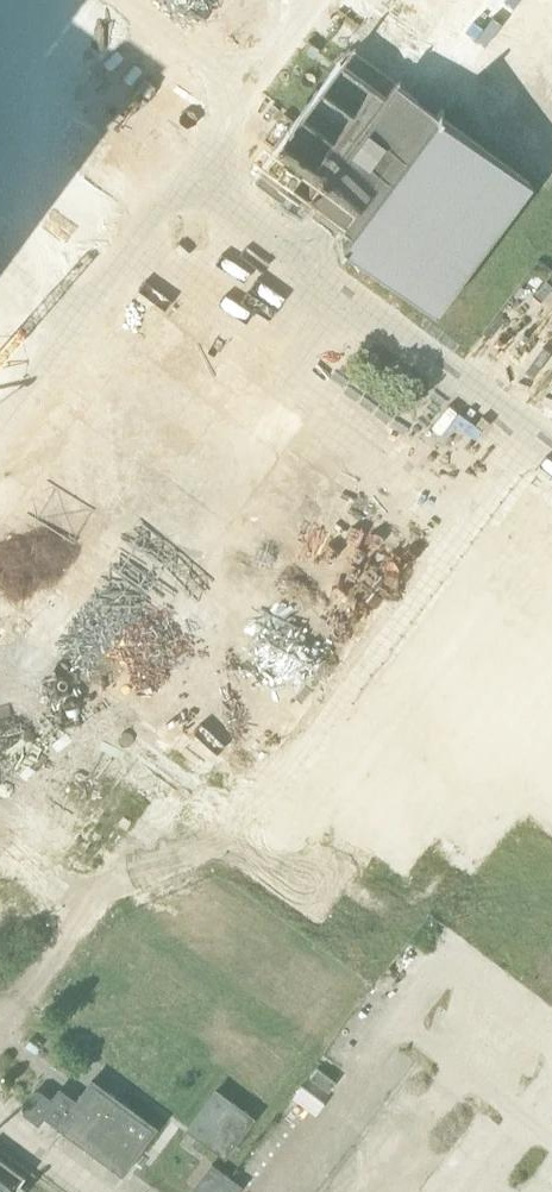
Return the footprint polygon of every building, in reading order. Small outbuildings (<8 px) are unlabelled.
[(11,216),(137,19),(107,0),(29,0),(22,11),(4,0),(0,0),(0,209),(11,216)] [(213,29),(231,0),(166,0),(213,29)] [(515,62),(520,119),(551,142),(551,10),(515,62)] [(530,182),(439,114),(436,112),(435,114),(416,99),(417,98),(395,82),(349,48),(253,176),(279,195),(278,195),(300,211),(309,200),(323,210),(324,209),(343,223),(342,224),(350,230),(343,239),(342,239),(341,240),(434,310),(530,182)] [(0,458),(0,820),(4,822),(37,770),(38,736),(38,695),(43,686),(20,651),(20,621),(8,629),(8,606),(16,601),(45,620),(222,346),(158,305),(158,289),(133,273),(57,392),(47,385),(0,458)] [(155,1127),(92,1080),(75,1102),(59,1089),(51,1100),(39,1092),(34,1093),(24,1106),(25,1111),(37,1121),(43,1113),(63,1128),(64,1127),(74,1130),(73,1134),(72,1135),(122,1171),(124,1169),(155,1127)] [(224,1155),(252,1117),(216,1090),(188,1128),(224,1155)] [(13,1191),(28,1173),(0,1152),(0,1181),(13,1191)] [(241,1185),(232,1178),(212,1163),(192,1191),(193,1191),(236,1191),(241,1185)]
